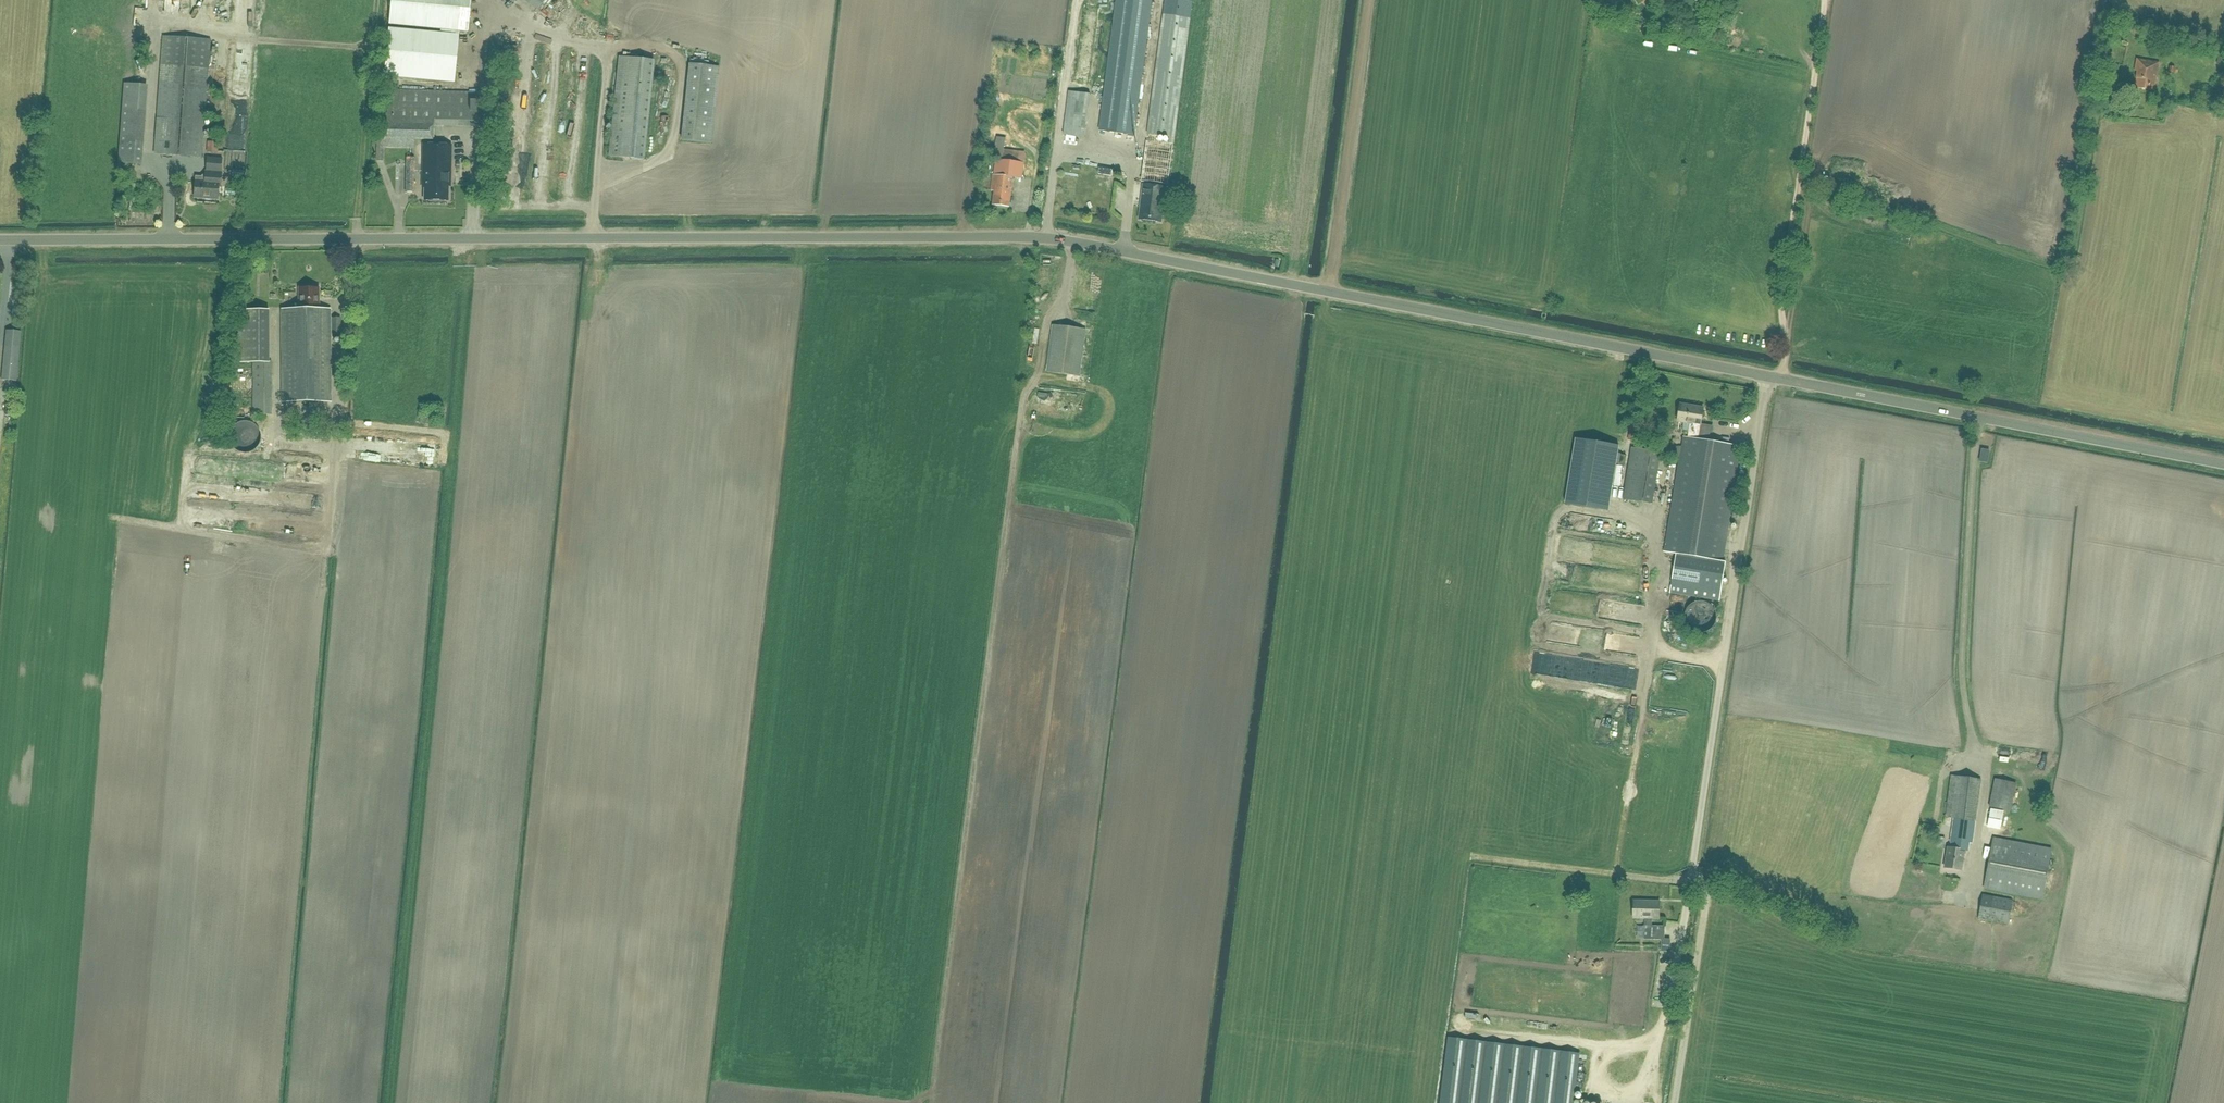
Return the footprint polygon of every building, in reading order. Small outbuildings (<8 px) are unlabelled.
[(388,24),(441,30),(441,33),(388,28),(384,76),(454,83),(458,31),(468,32),(471,0),(390,0),(388,24)] [(1152,0),(1116,0),(1098,131),(1133,136),(1152,0)] [(1173,144),(1191,18),(1163,14),(1147,135),(1170,138),(1169,143),(1146,140),(1141,182),(1143,183),(1138,219),(1161,222),(1166,186),(1167,186),(1173,144)] [(201,157),(208,69),(211,39),(164,36),(161,65),(154,153),(201,157)] [(643,159),(653,60),(618,57),(608,156),(643,159)] [(2154,91),(2158,63),(2136,59),(2135,70),(2137,71),(2136,78),(2137,78),(2135,88),(2154,91)] [(710,144),(719,68),(689,65),(681,140),(710,144)] [(480,127),(481,92),(385,90),(384,124),(376,124),(376,161),(382,161),(383,148),(413,149),(413,141),(433,141),(434,126),(480,127)] [(1070,91),(1064,134),(1087,137),(1092,93),(1070,91)] [(1022,179),(1024,163),(1025,153),(1011,151),(1011,150),(1004,149),(1006,139),(996,137),(993,160),(995,160),(993,175),(991,191),(994,191),(992,205),(1009,207),(1013,178),(1022,179)] [(207,141),(207,153),(217,153),(218,142),(207,141)] [(429,201),(430,202),(442,202),(443,201),(448,201),(448,186),(450,187),(451,145),(423,145),(423,180),(424,180),(424,185),(423,185),(422,188),(424,188),(424,200),(429,201)] [(414,193),(414,157),(405,157),(404,192),(414,193)] [(220,187),(222,159),(206,158),(204,177),(195,177),(194,198),(217,200),(218,187),(220,187)] [(318,308),(318,287),(297,287),(297,308),(285,308),(286,371),(294,371),(294,382),(285,382),(286,403),(328,403),(328,383),(323,384),(323,371),(330,371),(329,308),(318,308)] [(340,335),(340,318),(331,317),(331,335),(340,335)] [(1080,376),(1085,329),(1052,325),(1047,372),(1080,376)] [(16,381),(21,332),(6,331),(2,380),(16,381)] [(252,415),(271,415),(271,362),(252,362),(252,415)] [(1699,431),(1703,408),(1680,404),(1677,421),(1690,423),(1687,437),(1683,437),(1664,551),(1678,554),(1722,561),(1740,446),(1708,441),(1710,433),(1699,431)] [(242,421),(239,422),(237,423),(234,425),(232,427),(231,429),(230,432),(229,434),(229,437),(229,440),(230,442),(231,445),(232,447),(234,449),(237,451),(239,452),(242,453),(244,453),(247,453),(250,452),(252,451),(255,449),(257,447),(258,445),(259,442),(260,440),(260,437),(260,434),(259,432),(258,429),(257,427),(255,425),(252,423),(250,422),(247,421),(244,421),(242,421)] [(1636,441),(1638,429),(1630,428),(1628,439),(1636,441)] [(358,437),(358,454),(367,454),(367,437),(358,437)] [(1610,511),(1620,446),(1577,439),(1567,504),(1610,511)] [(1650,504),(1658,452),(1631,448),(1623,500),(1650,504)] [(1986,463),(1989,451),(1981,450),(1979,462),(1986,463)] [(1720,602),(1727,562),(1722,561),(1678,554),(1671,594),(1720,602)] [(1610,561),(1609,566),(1622,570),(1624,564),(1610,561)] [(1700,601),(1697,601),(1694,602),(1692,603),(1690,605),(1688,607),(1686,609),(1685,612),(1684,614),(1684,617),(1684,620),(1685,623),(1686,625),(1688,628),(1690,630),(1692,631),(1694,632),(1697,633),(1700,633),(1703,633),(1705,632),(1708,631),(1710,630),(1712,628),(1714,625),(1715,623),(1716,620),(1716,617),(1716,614),(1715,612),(1714,609),(1712,607),(1710,605),(1708,603),(1705,602),(1703,601),(1700,601)] [(1600,678),(1600,684),(1625,686),(1626,680),(1600,678)] [(1670,714),(1673,720),(1682,717),(1679,710),(1670,714)] [(1953,818),(1975,821),(1980,780),(1950,776),(1945,817),(1953,818)] [(2010,810),(2015,783),(1994,779),(1989,806),(2010,810)] [(1972,844),(1975,821),(1953,818),(1949,848),(1947,848),(1944,868),(1961,870),(1965,843),(1972,844)] [(2041,899),(2050,849),(1993,838),(1983,889),(2041,899)] [(2007,923),(2011,902),(1983,896),(1979,918),(2007,923)] [(1658,918),(1659,901),(1634,901),(1633,918),(1658,918)] [(1651,926),(1650,933),(1649,933),(1648,941),(1663,942),(1663,926),(1651,926)] [(1449,1039),(1441,1102),(1574,1102),(1580,1055),(1449,1039)]
